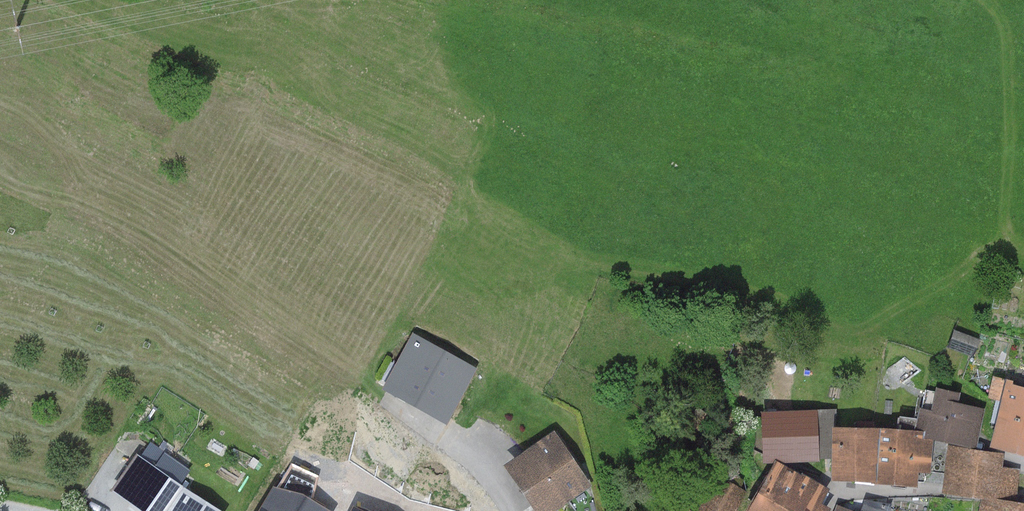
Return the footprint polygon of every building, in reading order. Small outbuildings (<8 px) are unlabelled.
[(978,339),(952,330),(946,348),(972,357),(978,339)] [(475,368),(411,332),(380,389),(444,424),(475,368)] [(921,370),(904,354),(888,370),(904,387),(921,370)] [(1023,426),(1023,387),(1010,383),(1011,380),(991,375),(985,397),(999,401),(994,418),(1023,426)] [(933,392),(925,390),(913,430),(920,431),(920,438),(930,439),(975,449),(986,409),(957,402),(960,393),(935,387),(933,392)] [(817,410),(760,411),(761,462),(771,462),(778,462),(818,461),(817,410)] [(994,418),(987,445),(1023,455),(1023,426),(994,418)] [(876,429),(831,426),(828,480),(873,482),(876,429)] [(913,430),(876,429),(873,482),(915,485),(916,472),(928,473),(930,439),(920,438),(920,431),(913,430)] [(501,464),(532,510),(552,510),(590,486),(552,430),(501,464)] [(134,455),(110,490),(140,510),(144,510),(168,476),(179,484),(190,469),(149,442),(138,458),(134,455)] [(1003,452),(946,446),(941,491),(1017,499),(1020,470),(1001,467),(1003,452)] [(802,475),(778,462),(771,462),(743,510),(781,510),(802,475)] [(714,475),(694,510),(734,510),(744,491),(714,475)] [(781,510),(827,510),(829,507),(821,503),(828,490),(802,475),(781,510)] [(168,476),(144,510),(219,510),(179,484),(168,476)] [(273,486),(259,510),(331,510),(304,496),(273,486)] [(980,495),(977,510),(1023,510),(1023,504),(980,495)] [(671,510),(689,510),(676,503),(671,510)]
